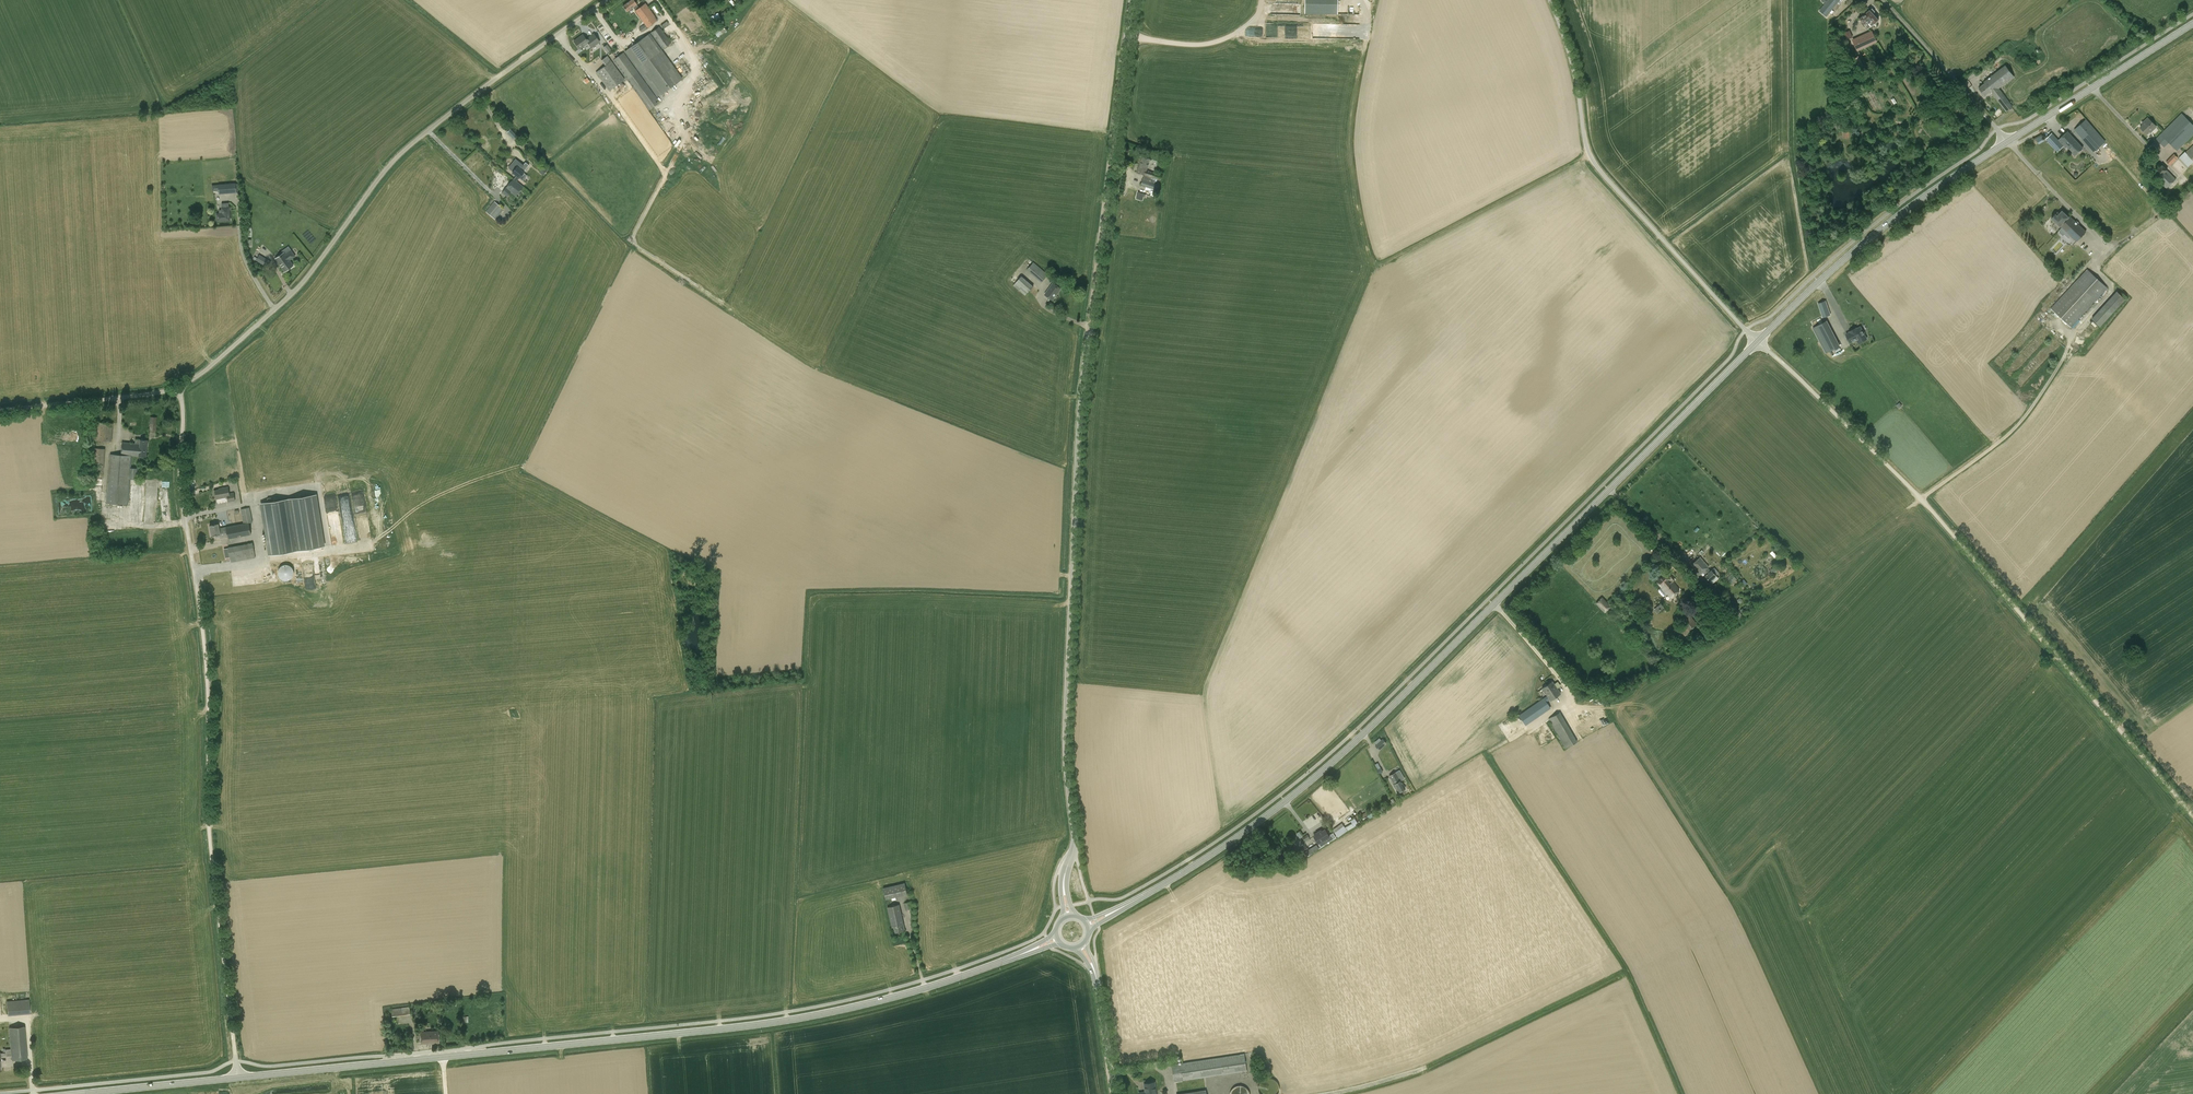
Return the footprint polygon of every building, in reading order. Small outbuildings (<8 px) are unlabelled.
[(633,7),(635,10),(635,11),(647,28),(656,21),(654,17),(655,16),(645,3),(639,8),(636,5),(637,4),(634,0),(631,0),(622,6),(627,12),(633,7)] [(1307,13),(1339,14),(1340,0),(1307,0),(1307,13)] [(1820,11),(1827,17),(1840,0),(1829,0),(1820,11)] [(1872,8),(1863,16),(1860,19),(1868,29),(1879,20),(1873,13),(1875,11),(1872,8)] [(717,38),(726,30),(722,25),(713,33),(717,38)] [(650,33),(662,49),(671,43),(659,26),(650,33)] [(1876,42),(1872,32),(1849,42),(1853,52),(1876,42)] [(573,41),(579,49),(588,43),(591,47),(599,42),(593,34),(588,38),(584,37),(582,35),(573,41)] [(681,79),(649,34),(624,52),(656,97),(681,79)] [(616,57),(616,58),(612,53),(609,55),(613,60),(648,110),(656,105),(654,102),(656,100),(623,53),(619,55),(618,53),(615,55),(616,57)] [(624,80),(611,61),(607,56),(601,60),(605,65),(595,72),(609,91),(624,80)] [(1864,66),(1859,56),(1855,58),(1859,68),(1864,66)] [(1983,82),(1985,83),(1979,88),(1985,96),(1990,91),(2006,112),(2012,107),(2002,94),(2003,93),(1999,89),(2014,77),(2005,65),(1983,82)] [(2169,143),(2177,151),(2192,135),(2192,125),(2182,113),(2156,139),(2164,148),(2169,143)] [(2149,132),(2150,133),(2157,127),(2148,118),(2142,124),(2143,125),(2140,128),(2146,134),(2149,132)] [(2086,119),(2074,130),(2093,152),(2105,142),(2086,119)] [(510,129),(507,132),(513,138),(516,135),(510,129)] [(2057,152),(2065,145),(2075,156),(2083,148),(2067,131),(2058,140),(2052,133),(2045,139),(2057,152)] [(2042,134),(2036,137),(2039,144),(2046,140),(2042,134)] [(2185,152),(2179,158),(2188,167),(2192,162),(2192,145),(2185,152)] [(2047,149),(2038,157),(2041,161),(2043,159),(2046,163),(2055,154),(2052,151),(2050,152),(2047,149)] [(2166,162),(2170,166),(2178,158),(2174,154),(2166,162)] [(1136,173),(1144,175),(1143,179),(1142,179),(1140,185),(1158,191),(1160,184),(1147,180),(1148,177),(1161,180),(1163,175),(1147,170),(1150,159),(1142,156),(1136,173)] [(2153,179),(2154,177),(2157,180),(2166,189),(2176,179),(2167,170),(2162,165),(2152,175),(2150,176),(2153,179)] [(512,172),(516,176),(514,179),(513,179),(502,192),(507,197),(511,192),(515,196),(523,187),(516,181),(524,172),(517,166),(512,172)] [(543,167),(539,172),(544,175),(547,169),(543,167)] [(219,194),(236,193),(235,183),(212,185),(212,191),(218,191),(219,194)] [(1138,191),(1136,198),(1143,200),(1145,193),(1138,191)] [(495,220),(504,209),(494,201),(486,212),(495,220)] [(216,213),(217,222),(231,221),(230,206),(229,206),(228,203),(221,203),(222,207),(221,207),(221,210),(219,210),(219,213),(216,213)] [(2060,227),(2060,226),(2077,242),(2086,232),(2070,216),(2069,217),(2062,210),(2057,216),(2056,214),(2051,219),(2060,227)] [(293,265),(289,260),(295,256),(288,246),(281,251),(282,254),(275,259),(284,272),(293,265)] [(259,255),(256,261),(267,267),(270,261),(259,255)] [(1026,270),(1041,283),(1048,275),(1033,262),(1026,270)] [(2071,328),(2107,288),(2087,269),(2050,309),(2071,328)] [(1025,304),(1032,296),(1037,290),(1021,276),(1013,285),(1025,295),(1020,300),(1025,304)] [(1044,295),(1052,300),(1061,289),(1053,283),(1044,295)] [(2119,290),(2093,319),(2102,327),(2128,298),(2119,290)] [(1831,315),(1826,301),(1818,303),(1823,318),(1831,315)] [(1826,321),(1813,329),(1827,353),(1840,346),(1826,321)] [(1847,334),(1851,343),(1857,339),(1865,335),(1864,333),(1865,333),(1863,330),(1861,326),(1857,329),(1856,328),(1849,331),(1850,332),(1847,334)] [(149,432),(156,433),(157,420),(158,420),(158,417),(150,417),(149,432)] [(112,442),(113,423),(96,422),(95,441),(112,442)] [(148,440),(140,439),(135,439),(135,443),(122,442),(121,455),(110,454),(106,503),(128,505),(130,479),(139,480),(139,468),(131,468),(132,456),(139,456),(146,456),(147,446),(148,440)] [(92,469),(103,470),(105,449),(94,448),(92,469)] [(222,489),(214,490),(216,499),(227,497),(228,502),(235,500),(233,493),(229,494),(227,487),(222,488),(222,489)] [(261,506),(269,555),(297,551),(289,501),(261,506)] [(211,536),(219,534),(220,538),(227,537),(228,539),(251,535),(249,523),(253,523),(249,507),(240,509),(243,523),(225,527),(219,528),(218,524),(209,525),(211,536)] [(253,543),(227,547),(231,562),(255,557),(253,543)] [(1700,575),(1703,572),(1706,575),(1705,576),(1709,581),(1712,584),(1719,578),(1711,570),(1710,571),(1708,567),(1700,557),(1691,565),(1700,575)] [(288,564),(287,564),(285,564),(283,565),(281,565),(280,567),(279,569),(278,571),(278,573),(278,575),(279,577),(280,578),(282,579),(284,580),(286,580),(287,580),(288,580),(290,579),(291,579),(292,577),(293,576),(294,574),(294,572),(294,571),(293,570),(293,568),(291,567),(290,565),(288,564)] [(1656,581),(1668,595),(1671,598),(1679,590),(1672,581),(1674,580),(1671,576),(1669,578),(1665,573),(1656,581)] [(1737,580),(1732,574),(1726,579),(1731,585),(1737,580)] [(1611,606),(1602,597),(1595,604),(1604,613),(1611,606)] [(1654,609),(1657,613),(1664,608),(1661,603),(1654,609)] [(1688,613),(1679,621),(1683,625),(1675,632),(1680,637),(1688,634),(1690,632),(1689,631),(1697,624),(1688,613)] [(1542,688),(1547,696),(1543,699),(1518,716),(1525,726),(1551,708),(1546,702),(1550,699),(1550,701),(1560,694),(1552,681),(1542,688)] [(1548,719),(1566,748),(1577,742),(1560,712),(1548,719)] [(1387,743),(1383,738),(1375,745),(1379,750),(1387,743)] [(1390,776),(1394,784),(1393,785),(1395,789),(1396,788),(1399,792),(1405,788),(1401,781),(1405,779),(1400,770),(1390,776)] [(1347,830),(1342,823),(1332,830),(1338,837),(1347,830)] [(1318,843),(1320,846),(1336,837),(1333,833),(1329,835),(1325,829),(1321,831),(1321,830),(1316,833),(1317,834),(1314,836),(1318,843)] [(907,894),(905,882),(883,888),(886,899),(907,894)] [(912,901),(904,903),(906,910),(913,909),(912,901)] [(904,925),(902,919),(904,918),(904,915),(901,915),(899,904),(887,907),(892,928),(894,927),(896,933),(903,931),(902,925),(904,925)] [(7,1000),(8,1013),(31,1012),(30,999),(7,1000)] [(392,1016),(410,1014),(409,1006),(391,1009),(392,1016)] [(11,1049),(5,1049),(5,1052),(0,1053),(0,1060),(1,1060),(0,1057),(11,1056),(12,1060),(28,1059),(25,1026),(9,1028),(11,1049)] [(438,1031),(424,1032),(423,1027),(420,1028),(421,1032),(420,1032),(421,1044),(439,1043),(438,1031)] [(1244,1054),(1171,1065),(1174,1082),(1247,1071),(1244,1054)] [(1146,1092),(1139,1093),(1157,1093),(1155,1082),(1144,1083),(1146,1092)]
